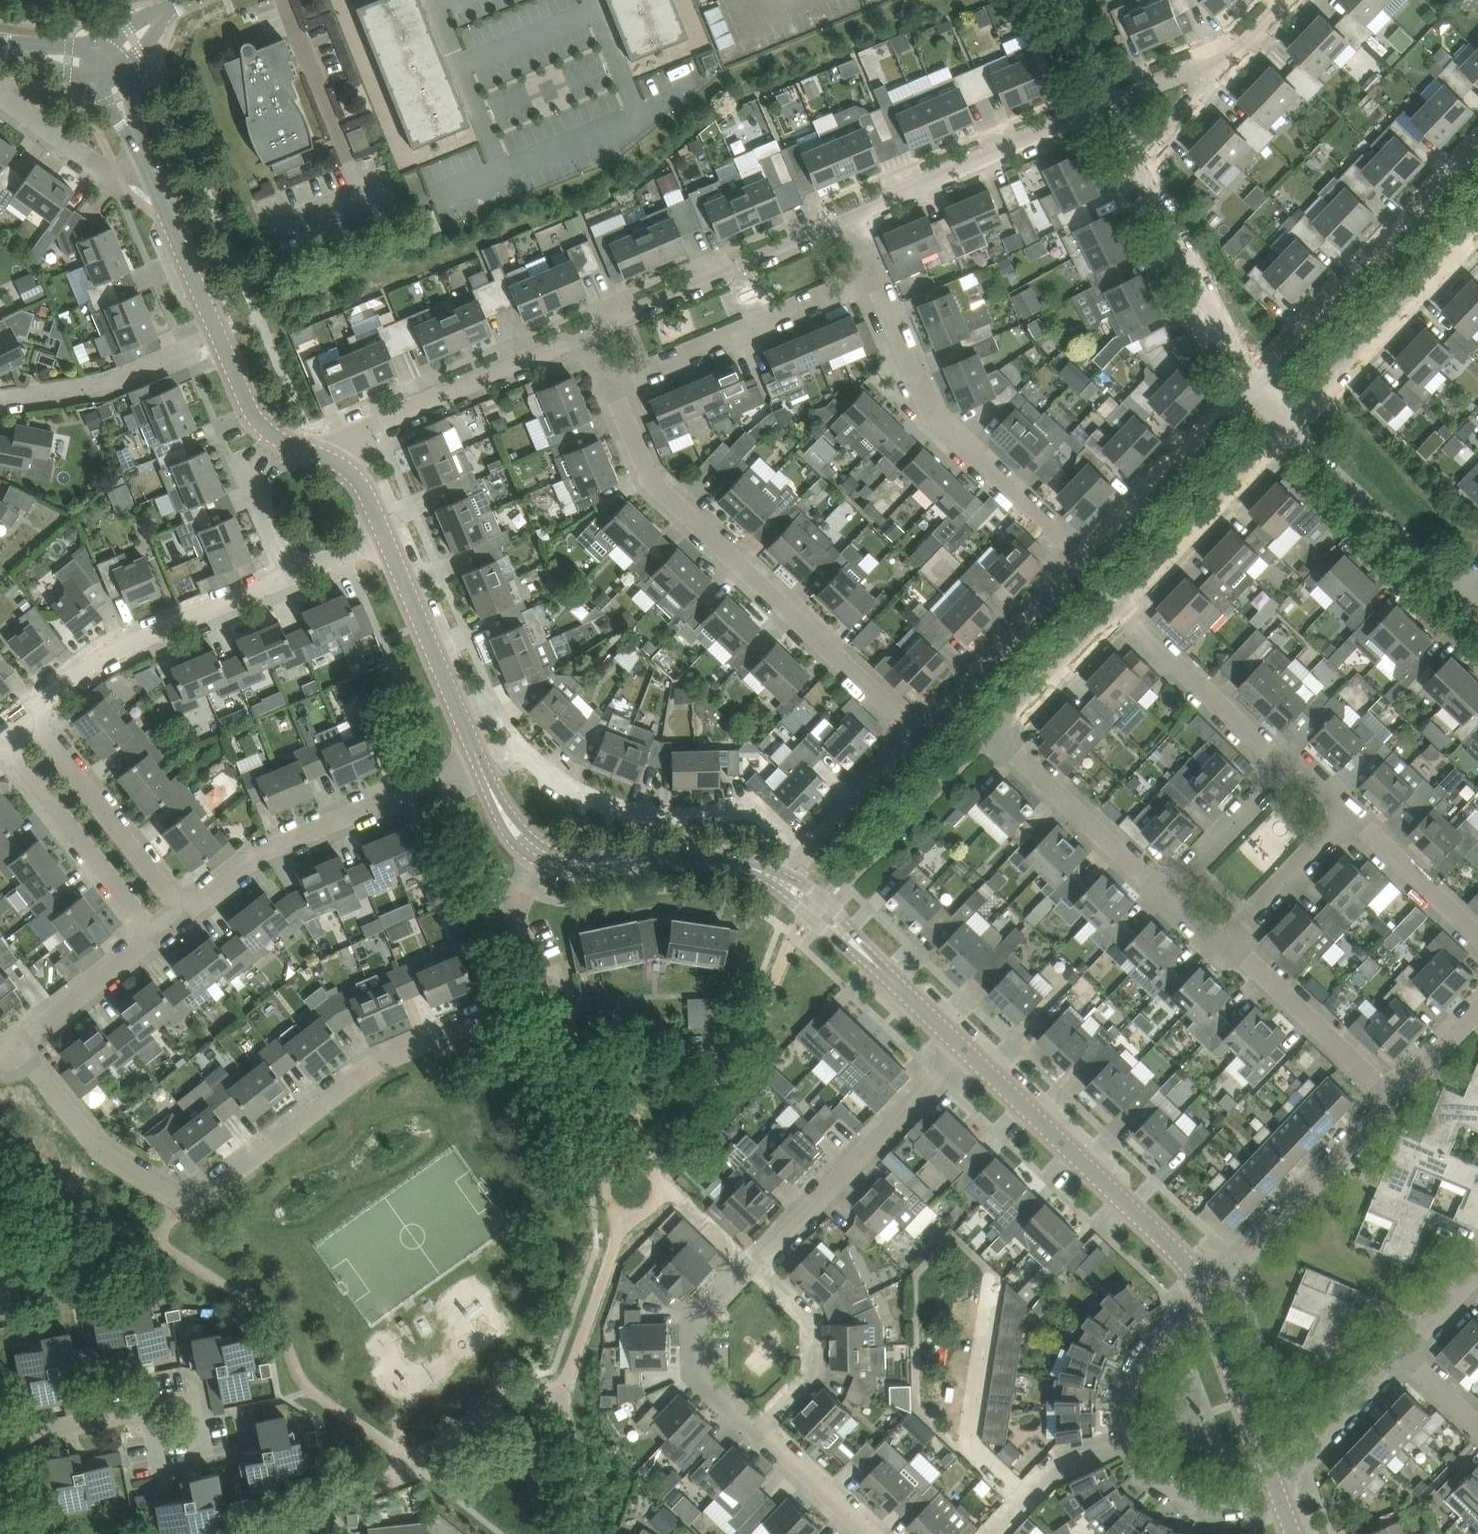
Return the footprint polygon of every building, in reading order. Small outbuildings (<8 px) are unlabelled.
[(356,7),(413,148),(470,125),(420,0),(374,0),(356,7)] [(631,60),(688,37),(673,0),(607,0),(631,60)] [(1146,0),(1134,0),(1112,9),(1122,33),(1133,28),(1142,49),(1162,40),(1146,0)] [(1162,40),(1183,31),(1175,10),(1185,5),(1183,0),(1146,0),(1162,40)] [(1232,0),(1204,0),(1214,14),(1232,0)] [(1376,32),(1367,23),(1383,7),(1376,0),(1341,0),(1356,14),(1347,22),(1367,41),(1373,34),(1376,32)] [(1383,7),(1393,16),(1408,0),(1376,0),(1383,7)] [(718,47),(734,42),(720,3),(705,9),(718,47)] [(985,8),(973,13),(978,23),(990,19),(985,8)] [(1322,15),(1306,32),(1334,58),(1342,66),(1358,50),(1367,41),(1347,22),(1339,31),(1322,15)] [(949,20),(937,25),(940,32),(952,27),(949,20)] [(904,31),(903,31),(890,38),(890,39),(895,49),(909,42),(905,33),(904,31)] [(1298,74),(1318,92),(1326,83),(1318,75),(1334,58),(1306,32),(1290,49),(1306,65),(1298,74)] [(1404,32),(1394,42),(1402,50),(1412,40),(1404,32)] [(1373,34),(1367,41),(1376,50),(1382,43),(1373,34)] [(1027,45),(1032,56),(1012,64),(1026,98),(1046,89),(1038,68),(1049,64),(1039,40),(1027,45)] [(241,54),(242,69),(230,77),(245,114),(247,125),(248,130),(251,138),(254,145),(257,151),(260,156),(262,161),(266,165),(271,162),(275,173),(286,169),(289,176),(304,170),(301,163),(304,161),(300,151),(312,146),(312,139),(311,134),(309,128),(307,123),(305,117),(302,112),(299,106),(297,103),(293,96),(297,95),(290,78),(294,76),(288,60),(292,58),(285,42),(263,56),(256,48),(253,44),(251,42),(248,41),(246,41),(242,43),(241,45),(240,49),(241,54)] [(1437,60),(1446,67),(1455,57),(1443,46),(1434,55),(1437,60)] [(1387,59),(1392,65),(1401,55),(1396,50),(1387,59)] [(1463,66),(1455,57),(1446,67),(1465,86),(1474,77),(1477,81),(1477,51),(1463,66)] [(713,52),(702,56),(706,69),(718,65),(713,52)] [(1275,66),(1286,76),(1298,63),(1287,53),(1275,66)] [(855,59),(839,65),(844,77),(860,70),(855,59)] [(1437,76),(1446,67),(1437,60),(1429,69),(1437,77),(1437,76)] [(1026,98),(1012,64),(991,73),(987,62),(975,67),(985,90),(996,86),(1005,106),(1026,98)] [(947,65),(928,74),(933,85),(951,129),(972,120),(963,100),(974,95),(964,72),(953,76),(947,65)] [(1273,66),(1257,83),(1284,110),(1301,93),(1309,101),(1318,92),(1298,74),(1290,82),(1273,66)] [(985,90),(975,67),(964,72),(974,95),(985,90)] [(1457,94),(1465,86),(1446,67),(1437,76),(1446,84),(1430,101),(1458,128),(1474,110),(1457,94)] [(1382,79),(1375,72),(1363,85),(1370,91),(1382,79)] [(809,97),(820,92),(815,79),(814,79),(803,84),(809,97)] [(1249,125),(1269,144),(1277,135),(1268,127),(1284,110),(1257,83),(1240,100),(1257,116),(1249,125)] [(873,88),(881,107),(891,130),(902,126),(910,146),(931,138),(913,93),(892,102),(884,84),(881,85),(874,88),(873,88)] [(951,129),(933,85),(913,93),(931,138),(951,129)] [(787,90),(776,94),(780,106),(791,102),(787,90)] [(1441,145),(1458,128),(1430,101),(1414,118),(1405,110),(1397,118),(1416,137),(1424,128),(1441,145)] [(870,112),(880,135),(891,130),(881,107),(870,112)] [(869,140),(880,135),(870,112),(838,125),(857,169),(877,160),(869,140)] [(1224,117),(1208,135),(1235,161),(1251,144),(1260,153),(1269,144),(1249,125),(1241,134),(1224,117)] [(1397,118),(1388,127),(1372,144),(1381,152),(1409,179),(1425,162),(1408,146),(1416,137),(1397,118)] [(722,132),(716,119),(700,132),(703,140),(722,132)] [(348,130),(354,149),(369,144),(363,125),(348,130)] [(823,144),(837,177),(857,169),(838,125),(818,133),(823,144)] [(1235,161),(1208,135),(1191,152),(1208,168),(1200,177),(1219,195),(1228,186),(1244,169),(1235,161)] [(16,170),(6,163),(16,149),(0,137),(0,193),(16,170)] [(704,150),(699,138),(690,142),(695,153),(704,150)] [(776,138),(734,157),(759,219),(780,210),(768,182),(779,178),(770,154),(781,149),(776,138)] [(786,147),(796,171),(807,166),(816,186),(837,177),(823,144),(802,153),(798,142),(786,147)] [(770,154),(779,178),(791,173),(781,149),(770,154)] [(1409,179),(1381,152),(1364,169),(1356,161),(1347,170),(1367,189),(1375,180),(1392,196),(1409,179)] [(1057,189),(1090,173),(1088,169),(1090,167),(1084,155),(1081,157),(1080,153),(1047,169),(1057,189)] [(1044,156),(1036,159),(1039,167),(1047,164),(1044,156)] [(740,227),(759,219),(734,157),(733,157),(739,171),(720,179),(740,227)] [(33,207),(55,177),(36,163),(26,177),(16,170),(0,193),(0,204),(3,206),(6,206),(8,203),(26,216),(33,207)] [(1359,197),(1367,189),(1347,170),(1339,179),(1347,187),(1332,204),(1359,231),(1376,213),(1359,197)] [(657,178),(664,193),(679,186),(673,171),(657,178)] [(1058,213),(1064,224),(1092,210),(1086,199),(1100,193),(1098,189),(1101,187),(1094,175),(1092,177),(1090,173),(1057,189),(1067,208),(1058,213)] [(71,215),(61,208),(74,190),(55,177),(33,207),(52,221),(46,229),(56,236),(71,215)] [(740,227),(720,179),(688,193),(699,220),(710,216),(719,236),(740,227)] [(1022,205),(1012,182),(1001,187),(1011,210),(1022,205)] [(991,190),(970,199),(983,229),(1004,220),(991,190)] [(689,197),(678,201),(688,225),(699,220),(688,193),(687,193),(689,197)] [(1205,197),(1202,200),(1211,208),(1217,202),(1208,194),(1205,197)] [(983,229),(970,199),(950,208),(959,229),(949,234),(958,257),(970,252),(989,244),(983,229)] [(678,201),(667,206),(647,215),(665,259),(686,250),(677,230),(688,225),(678,201)] [(1343,248),(1359,231),(1332,204),(1315,221),(1306,212),(1298,221),(1318,240),(1326,231),(1343,248)] [(69,254),(80,249),(86,263),(121,248),(111,227),(91,235),(88,227),(86,226),(90,220),(75,209),(71,215),(56,236),(63,252),(69,254)] [(1064,236),(1074,257),(1088,250),(1120,233),(1118,230),(1121,228),(1115,216),(1112,217),(1110,213),(1097,220),(1092,210),(1064,224),(1068,234),(1064,236)] [(565,221),(570,233),(585,227),(579,215),(565,221)] [(647,215),(627,223),(645,267),(665,259),(647,215)] [(923,254),(939,248),(946,263),(958,257),(949,234),(939,238),(930,216),(909,225),(927,268),(929,268),(923,254)] [(1310,249),(1318,240),(1298,221),(1289,230),(1298,239),(1282,255),(1310,282),(1327,265),(1310,249)] [(1246,222),(1224,244),(1234,255),(1257,233),(1246,222)] [(645,267),(627,223),(595,237),(605,260),(616,256),(625,276),(645,267)] [(927,268),(909,225),(888,234),(895,249),(884,254),(896,282),(927,268)] [(1019,232),(1010,235),(1004,238),(1009,251),(1024,244),(1019,232)] [(1094,285),(1122,271),(1117,260),(1130,253),(1129,249),(1131,248),(1125,236),(1122,237),(1120,233),(1088,250),(1074,257),(1085,279),(1090,276),(1094,285)] [(1032,259),(1049,250),(1042,238),(1026,247),(1032,259)] [(578,244),(588,267),(599,263),(589,239),(578,244)] [(483,247),(490,265),(501,260),(495,243),(483,247)] [(571,260),(551,268),(565,301),(586,292),(577,272),(588,267),(578,244),(566,249),(571,260)] [(33,269),(43,255),(33,248),(23,260),(33,269)] [(86,263),(95,284),(86,288),(91,300),(119,288),(114,277),(130,270),(121,248),(86,263)] [(1294,299),(1310,282),(1282,255),(1266,272),(1258,264),(1249,273),(1268,292),(1277,283),(1294,299)] [(1005,274),(1016,269),(1010,257),(999,262),(1005,274)] [(495,279),(505,303),(516,298),(524,318),(545,310),(531,276),(531,277),(526,264),(506,273),(502,264),(491,269),(495,279)] [(545,310),(565,301),(551,268),(531,276),(545,310)] [(1110,315),(1119,311),(1151,294),(1149,290),(1152,289),(1146,277),(1143,278),(1141,274),(1127,281),(1122,271),(1094,285),(1110,315)] [(47,296),(40,282),(37,284),(31,273),(15,280),(27,305),(47,296)] [(939,285),(943,296),(923,305),(931,325),(961,313),(961,311),(973,306),(974,305),(973,299),(971,296),(970,293),(967,290),(961,277),(939,285)] [(483,284),(493,307),(505,303),(495,279),(483,284)] [(1454,299),(1468,312),(1476,304),(1477,306),(1477,283),(1474,279),(1454,299)] [(493,307),(483,284),(473,288),(472,288),(477,299),(456,308),(470,341),(491,332),(482,312),(493,307)] [(1014,294),(1025,316),(1043,307),(1033,285),(1014,294)] [(148,314),(139,292),(123,299),(119,288),(91,300),(93,305),(96,311),(92,312),(101,335),(105,333),(114,329),(114,328),(148,314)] [(1151,294),(1119,311),(1110,315),(1125,346),(1140,338),(1153,331),(1148,321),(1161,314),(1159,310),(1162,309),(1156,297),(1153,298),(1151,294)] [(1452,335),(1471,354),(1477,347),(1477,344),(1470,336),(1477,329),(1477,306),(1476,304),(1468,312),(1454,299),(1444,310),(1460,326),(1452,335)] [(456,308),(439,315),(435,305),(432,306),(450,350),(470,341),(456,308)] [(430,358),(450,350),(432,306),(412,314),(400,319),(410,343),(421,338),(430,358)] [(20,333),(28,336),(35,312),(23,308),(0,320),(0,372),(1,373),(28,359),(26,354),(27,348),(22,347),(16,335),(20,333)] [(940,346),(961,337),(965,347),(995,335),(990,323),(981,326),(974,308),(961,313),(931,325),(940,346)] [(114,329),(105,333),(113,353),(119,365),(147,354),(142,343),(158,336),(148,314),(114,328),(114,329)] [(841,352),(862,343),(867,355),(879,350),(874,338),(866,319),(854,324),(850,315),(829,324),(841,352)] [(1040,318),(1030,323),(1038,338),(1048,332),(1040,318)] [(410,343),(400,319),(389,324),(399,347),(410,343)] [(389,324),(383,326),(378,328),(377,328),(357,336),(376,381),(397,372),(388,352),(399,347),(389,324)] [(841,352),(829,324),(808,333),(820,361),(824,372),(833,369),(828,357),(841,352)] [(1153,331),(1140,338),(1147,352),(1173,339),(1166,325),(1153,331)] [(1427,327),(1408,347),(1421,360),(1430,352),(1443,365),(1454,354),(1463,363),(1471,354),(1452,335),(1444,343),(1427,327)] [(295,345),(305,341),(300,329),(290,333),(295,345)] [(1175,336),(1185,358),(1197,352),(1187,330),(1175,336)] [(787,342),(808,393),(809,393),(799,370),(820,361),(808,333),(787,342)] [(353,352),(342,357),(356,390),(376,381),(357,336),(356,336),(356,334),(347,338),(353,352)] [(981,359),(995,353),(1001,351),(995,335),(965,347),(969,357),(949,366),(957,387),(987,374),(981,359)] [(761,374),(766,384),(772,398),(787,391),(791,401),(808,393),(787,342),(765,351),(773,369),(761,374)] [(1414,375),(1405,384),(1425,403),(1431,397),(1433,394),(1424,385),(1443,365),(1430,352),(1421,360),(1408,347),(1397,359),(1414,375)] [(356,390),(342,357),(322,365),(317,354),(306,359),(316,383),(327,378),(335,398),(356,390)] [(1112,361),(1104,369),(1111,376),(1119,368),(1112,361)] [(736,363),(714,372),(726,401),(733,416),(766,403),(759,387),(755,377),(743,381),(736,363)] [(1176,422),(1191,406),(1168,384),(1148,365),(1146,367),(1145,371),(1146,373),(1146,376),(1145,379),(1131,394),(1152,414),(1159,406),(1176,422)] [(1183,368),(1168,384),(1191,406),(1207,390),(1183,368)] [(990,397),(1003,409),(1020,391),(1012,382),(1000,369),(987,374),(957,387),(966,407),(990,397)] [(1091,378),(1082,371),(1072,382),(1080,390),(1091,378)] [(718,416),(713,406),(726,401),(714,372),(693,381),(705,409),(709,420),(718,416)] [(538,414),(539,415),(581,397),(573,376),(552,385),(547,374),(524,383),(528,392),(528,399),(533,412),(538,414)] [(1362,395),(1361,396),(1376,410),(1389,422),(1397,414),(1408,402),(1417,411),(1425,403),(1405,384),(1398,392),(1381,376),(1363,395),(1362,395)] [(141,426),(187,406),(178,384),(162,391),(158,379),(130,391),(138,412),(136,413),(141,426)] [(705,409),(693,381),(672,390),(684,418),(705,409)] [(853,392),(843,384),(834,393),(844,402),(853,392)] [(657,448),(670,443),(669,440),(689,431),(684,418),(672,390),(651,399),(658,417),(647,422),(657,448)] [(847,442),(880,407),(863,391),(830,426),(847,442)] [(995,433),(1011,448),(1045,413),(1020,391),(1003,409),(1011,416),(995,433)] [(1107,419),(1122,432),(1145,454),(1161,438),(1144,422),(1152,414),(1131,394),(1107,419)] [(581,397),(539,415),(546,436),(551,447),(574,437),(569,426),(590,417),(581,397)] [(826,405),(826,406),(834,413),(842,404),(835,397),(826,405)] [(153,446),(157,457),(185,445),(181,434),(196,427),(187,406),(141,426),(150,445),(153,446)] [(775,410),(782,426),(792,421),(786,406),(775,410)] [(847,442),(863,458),(897,423),(880,407),(847,442)] [(102,423),(97,409),(84,414),(89,428),(102,423)] [(1056,424),(1045,413),(1011,448),(1027,464),(1042,448),(1050,455),(1052,453),(1053,454),(1072,434),(1058,422),(1056,424)] [(503,414),(491,420),(496,432),(508,427),(503,414)] [(408,445),(418,467),(464,447),(465,446),(456,425),(451,428),(446,417),(422,427),(427,437),(408,445)] [(1458,433),(1465,440),(1477,428),(1469,421),(1458,433)] [(1438,430),(1440,432),(1442,434),(1436,440),(1441,446),(1447,439),(1455,431),(1446,422),(1438,430)] [(782,426),(779,423),(772,431),(780,437),(786,430),(782,426)] [(914,439),(897,423),(863,458),(864,458),(876,445),(886,454),(876,464),(892,479),(909,461),(900,453),(914,439)] [(48,459),(53,431),(17,424),(14,437),(0,434),(0,463),(12,466),(27,469),(49,474),(52,460),(48,459)] [(1085,442),(1088,445),(1106,462),(1113,454),(1130,470),(1145,454),(1122,432),(1114,440),(1100,427),(1085,442)] [(1455,434),(1443,448),(1453,458),(1466,444),(1455,434)] [(555,458),(563,479),(608,460),(599,439),(578,448),(574,437),(551,447),(556,458),(555,458)] [(804,452),(821,469),(828,462),(827,462),(833,456),(825,448),(826,446),(818,438),(804,452)] [(724,441),(707,458),(716,467),(733,449),(724,441)] [(1079,449),(1081,452),(1080,453),(1077,465),(1084,472),(1076,480),(1100,502),(1115,486),(1099,470),(1106,462),(1088,445),(1085,442),(1079,449)] [(127,467),(136,462),(127,444),(117,450),(127,467)] [(171,464),(180,485),(168,490),(169,491),(215,471),(206,449),(190,456),(185,445),(157,457),(162,468),(171,464)] [(469,471),(473,469),(464,447),(418,467),(427,488),(445,481),(449,491),(473,481),(469,471)] [(923,447),(922,448),(909,461),(892,479),(893,480),(902,470),(919,485),(940,463),(923,447)] [(716,467),(724,476),(742,458),(733,449),(716,467)] [(1035,471),(1047,483),(1061,468),(1063,466),(1061,465),(1063,463),(1062,462),(1053,454),(1052,453),(1050,455),(1035,471)] [(717,500),(734,516),(767,482),(742,458),(724,476),(733,484),(717,500)] [(608,460),(563,479),(568,489),(569,488),(578,510),(601,500),(596,489),(617,480),(608,460)] [(837,470),(828,462),(821,469),(830,477),(837,470)] [(935,501),(956,479),(940,463),(919,485),(935,501)] [(175,526),(176,527),(213,511),(208,500),(224,493),(215,471),(169,491),(176,509),(180,511),(185,522),(175,526)] [(1477,471),(1462,486),(1477,501),(1477,473),(1477,471)] [(817,495),(829,483),(821,476),(810,487),(817,495)] [(774,523),(793,503),(799,496),(787,483),(781,489),(770,478),(767,482),(734,516),(750,531),(766,515),(774,523)] [(935,501),(950,515),(933,532),(944,544),(968,518),(960,509),(973,495),(956,479),(935,501)] [(1100,502),(1076,480),(1061,496),(1084,518),(1100,502)] [(436,509),(445,531),(478,517),(469,495),(478,492),(473,481),(449,491),(454,501),(436,509)] [(1281,481),(1266,496),(1292,520),(1306,534),(1315,526),(1329,512),(1304,485),(1295,494),(1281,481)] [(127,483),(108,490),(114,505),(122,502),(126,510),(136,506),(127,483)] [(0,499),(0,517),(11,526),(20,515),(17,513),(21,507),(29,511),(36,496),(10,484),(3,499),(5,500),(4,502),(0,499)] [(866,484),(859,491),(865,497),(872,489),(866,484)] [(1252,511),(1277,536),(1269,545),(1279,554),(1282,558),(1303,535),(1290,522),(1292,520),(1266,496),(1252,511)] [(619,543),(644,516),(628,500),(612,517),(604,509),(587,526),(612,550),(619,543)] [(863,508),(872,517),(878,510),(869,502),(863,508)] [(818,526),(793,503),(774,523),(782,531),(767,547),(783,563),(818,527),(818,526)] [(472,544),(477,555),(512,540),(507,529),(503,531),(494,510),(478,517),(445,531),(454,552),(472,544)] [(887,518),(878,510),(872,517),(881,525),(887,518)] [(195,545),(199,555),(243,537),(233,515),(218,522),(213,511),(176,527),(185,549),(195,545)] [(984,521),(975,512),(969,518),(967,520),(976,529),(984,521)] [(636,574),(653,556),(645,548),(661,532),(644,516),(619,543),(634,558),(628,566),(636,574)] [(1015,519),(1006,529),(1013,536),(1022,526),(1015,519)] [(959,530),(967,537),(973,530),(965,522),(959,530)] [(894,542),(901,535),(891,524),(884,532),(894,542)] [(841,552),(832,544),(816,529),(818,527),(783,563),(800,579),(815,562),(823,570),(841,552)] [(1235,529),(1220,544),(1246,568),(1260,553),(1270,563),(1279,554),(1269,545),(1257,533),(1249,542),(1235,529)] [(854,538),(858,542),(865,535),(861,531),(854,538)] [(243,537),(199,555),(208,552),(217,572),(197,581),(202,593),(237,578),(232,567),(252,559),(243,537)] [(1027,578),(1042,562),(1016,539),(1002,554),(1027,578)] [(505,556),(501,546),(512,541),(512,540),(477,555),(481,565),(463,573),(472,595),(505,581),(496,559),(505,556)] [(816,595),(833,610),(859,583),(868,573),(858,563),(864,557),(849,543),(841,552),(823,570),(832,578),(816,595)] [(95,583),(95,584),(100,580),(84,544),(71,553),(74,557),(55,572),(65,586),(65,592),(66,594),(53,605),(65,620),(78,636),(102,616),(96,609),(83,592),(95,583)] [(1246,568),(1220,544),(1206,559),(1220,573),(1212,582),(1226,595),(1234,603),(1257,579),(1246,568)] [(990,546),(977,559),(984,566),(1012,593),(1027,578),(1002,554),(1001,555),(990,546)] [(668,591),(668,590),(694,563),(677,548),(662,564),(653,556),(636,574),(641,579),(637,584),(657,602),(657,603),(668,591)] [(121,585),(122,587),(129,605),(160,592),(144,556),(130,562),(125,551),(97,563),(109,591),(121,585)] [(920,566),(929,557),(923,552),(915,552),(911,556),(920,566)] [(1337,598),(1364,570),(1346,553),(1331,569),(1323,561),(1309,575),(1306,579),(1315,588),(1321,582),(1337,598)] [(977,559),(968,568),(975,575),(984,566),(977,559)] [(577,563),(567,573),(577,582),(586,573),(577,563)] [(694,563),(668,590),(668,591),(657,603),(673,618),(677,613),(686,621),(703,603),(694,595),(710,579),(694,563)] [(1312,570),(1308,566),(1302,567),(1299,570),(1305,576),(1312,570)] [(968,568),(959,578),(966,585),(975,575),(968,568)] [(1358,629),(1375,610),(1366,602),(1381,587),(1364,570),(1337,598),(1354,614),(1348,620),(1358,629)] [(1212,582),(1203,590),(1189,577),(1175,592),(1200,616),(1211,626),(1234,603),(1226,595),(1212,582)] [(505,581),(472,595),(481,616),(499,609),(504,619),(528,609),(528,608),(519,588),(510,592),(505,581)] [(859,583),(833,610),(849,626),(865,609),(873,618),(890,600),(881,591),(875,598),(859,583)] [(980,627),(995,612),(969,587),(955,602),(980,627)] [(611,597),(603,590),(593,600),(601,608),(611,597)] [(1187,651),(1196,642),(1185,632),(1200,616),(1175,592),(1160,607),(1175,622),(1166,631),(1187,651)] [(345,593),(324,602),(338,635),(348,631),(352,640),(375,631),(364,606),(353,611),(345,593)] [(707,648),(717,638),(743,610),(727,595),(711,611),(703,603),(686,621),(677,630),(691,644),(697,638),(707,648)] [(34,604),(28,597),(21,602),(26,610),(34,604)] [(921,618),(929,610),(920,601),(912,609),(921,618)] [(299,635),(309,659),(331,649),(327,639),(338,635),(324,602),(302,611),(310,630),(299,635)] [(955,602),(940,618),(965,642),(980,627),(955,602)] [(1417,621),(1399,604),(1386,618),(1384,620),(1375,612),(1376,611),(1375,610),(1358,629),(1352,634),(1350,637),(1377,663),(1388,652),(1417,621)] [(55,630),(43,614),(35,605),(19,617),(27,627),(10,641),(34,671),(55,654),(44,639),(55,630)] [(499,659),(547,639),(545,635),(547,635),(537,610),(535,610),(533,605),(528,608),(528,609),(504,619),(508,629),(490,637),(499,659)] [(596,605),(581,621),(583,623),(605,614),(596,605)] [(928,624),(937,615),(930,608),(928,610),(921,618),(928,624)] [(727,660),(735,668),(752,651),(744,643),(760,626),(743,610),(717,638),(733,653),(727,660)] [(1266,620),(1258,612),(1251,619),(1259,627),(1266,620)] [(633,625),(621,614),(615,620),(626,632),(633,625)] [(919,634),(928,624),(921,618),(912,627),(919,634)] [(605,623),(606,629),(608,632),(616,626),(610,619),(605,623)] [(309,659),(299,635),(288,640),(279,621),(258,630),(272,663),(282,659),(286,668),(309,659)] [(1435,638),(1417,621),(1388,652),(1398,661),(1394,674),(1407,686),(1429,664),(1419,654),(1435,638)] [(1259,627),(1234,653),(1244,662),(1269,636),(1259,627)] [(272,663),(258,630),(236,639),(245,658),(233,663),(243,686),(266,677),(262,667),(272,663)] [(870,641),(860,631),(851,640),(862,650),(870,641)] [(565,632),(552,636),(557,652),(570,649),(565,632)] [(1239,687),(1255,701),(1280,674),(1279,673),(1279,646),(1269,636),(1244,662),(1253,671),(1239,687)] [(558,657),(549,637),(547,639),(499,659),(508,680),(526,673),(532,686),(554,671),(551,665),(556,663),(558,657)] [(933,676),(948,661),(922,637),(908,652),(933,676)] [(1338,647),(1327,637),(1319,646),(1330,656),(1338,647)] [(657,646),(649,638),(641,646),(649,654),(657,646)] [(631,639),(614,657),(630,672),(642,650),(631,639)] [(751,670),(767,685),(793,658),(776,642),(761,659),(752,651),(735,668),(744,677),(751,670)] [(375,646),(378,653),(383,664),(388,662),(380,644),(375,646)] [(192,658),(206,691),(217,686),(221,696),(243,686),(233,663),(222,668),(214,648),(192,658)] [(12,665),(0,651),(0,697),(11,688),(1,674),(12,665)] [(1118,651),(1103,667),(1139,701),(1154,686),(1153,685),(1162,676),(1142,657),(1134,666),(1118,651)] [(896,688),(905,679),(918,692),(933,676),(908,652),(899,660),(894,655),(886,655),(878,662),(876,660),(871,660),(869,662),(874,666),(874,667),(896,688)] [(1445,703),(1473,674),(1453,655),(1437,672),(1429,664),(1407,686),(1417,695),(1426,685),(1445,703)] [(206,691),(192,658),(171,667),(177,681),(165,686),(178,714),(200,705),(196,695),(206,691)] [(809,673),(793,658),(767,685),(783,700),(776,707),(785,716),(802,698),(794,690),(809,673)] [(1255,701),(1269,715),(1303,679),(1289,666),(1255,701)] [(1116,725),(1139,701),(1103,667),(1088,682),(1100,693),(1091,702),(1116,725)] [(556,673),(554,671),(532,686),(542,696),(528,711),(545,727),(571,701),(584,687),(571,674),(556,673)] [(1464,740),(1477,726),(1477,710),(1477,709),(1477,679),(1473,674),(1445,703),(1464,722),(1455,732),(1464,740)] [(302,685),(306,694),(320,689),(315,679),(302,685)] [(1304,709),(1314,718),(1336,694),(1326,684),(1317,693),(1303,679),(1269,715),(1285,730),(1304,709)] [(75,719),(90,738),(118,716),(111,707),(119,700),(104,681),(83,698),(91,707),(75,719)] [(351,696),(346,683),(333,689),(338,701),(351,696)] [(692,687),(674,687),(675,699),(692,698),(692,687)] [(1398,695),(1391,688),(1385,695),(1392,701),(1398,695)] [(728,701),(722,690),(711,695),(717,706),(728,701)] [(1336,694),(1314,718),(1323,727),(1312,739),(1317,744),(1316,745),(1326,754),(1352,727),(1342,718),(1345,716),(1344,702),(1336,694)] [(852,696),(841,708),(847,714),(835,727),(861,751),(876,736),(860,721),(869,711),(852,696)] [(256,715),(267,710),(263,700),(252,705),(256,715)] [(1071,700),(1056,716),(1092,750),(1082,740),(1096,725),(1106,735),(1116,725),(1091,702),(1082,711),(1071,700)] [(587,739),(601,717),(594,710),(587,717),(571,701),(545,727),(562,743),(576,729),(587,739)] [(235,710),(242,725),(252,720),(246,706),(235,710)] [(593,763),(615,772),(633,723),(612,715),(610,720),(601,717),(587,739),(600,744),(593,763)] [(128,753),(148,737),(144,732),(133,718),(125,724),(118,716),(90,738),(104,756),(121,743),(128,753)] [(1078,765),(1092,750),(1056,716),(1042,731),(1058,746),(1049,756),(1069,774),(1078,765)] [(372,747),(383,742),(373,717),(350,727),(354,737),(344,741),(359,774),(380,765),(372,747)] [(1360,750),(1369,758),(1386,741),(1371,727),(1361,718),(1352,727),(1326,754),(1336,764),(1337,763),(1342,768),(1360,750)] [(1420,730),(1433,742),(1444,730),(1432,718),(1420,730)] [(653,737),(655,731),(633,723),(615,772),(637,780),(644,761),(657,767),(662,741),(653,737)] [(1180,738),(1188,729),(1182,724),(1174,733),(1180,738)] [(1464,740),(1470,746),(1475,741),(1477,743),(1477,726),(1464,740)] [(144,732),(148,737),(155,732),(150,727),(144,732)] [(861,751),(835,727),(822,741),(811,731),(801,741),(820,758),(828,749),(847,767),(861,751)] [(1195,754),(1194,754),(1232,790),(1242,780),(1241,780),(1246,774),(1231,760),(1240,751),(1218,730),(1203,745),(1214,756),(1205,764),(1195,754)] [(759,744),(763,748),(771,739),(767,735),(759,744)] [(337,783),(359,774),(344,741),(334,745),(330,736),(307,745),(317,769),(328,764),(337,783)] [(119,775),(134,794),(162,771),(155,763),(163,756),(148,737),(128,753),(136,762),(119,775)] [(672,786),(696,786),(695,750),(672,750),(672,741),(662,741),(657,767),(672,766),(672,786)] [(801,741),(778,766),(814,800),(829,785),(811,767),(820,758),(801,741)] [(1402,757),(1386,741),(1369,758),(1378,767),(1361,786),(1366,791),(1365,792),(1375,801),(1410,765),(1402,757)] [(279,769),(293,802),(314,793),(306,773),(317,769),(307,745),(285,755),(289,764),(279,769)] [(695,750),(696,786),(720,785),(719,761),(728,761),(728,774),(740,774),(739,748),(695,750)] [(1158,748),(1151,755),(1157,761),(1164,754),(1158,748)] [(1180,769),(1171,779),(1193,800),(1202,790),(1217,805),(1222,800),(1232,790),(1194,754),(1180,769)] [(271,811),(293,802),(279,769),(268,773),(264,764),(242,773),(254,802),(265,797),(271,811)] [(1406,800),(1415,809),(1436,787),(1425,777),(1425,778),(1411,764),(1410,765),(1375,801),(1385,811),(1386,810),(1391,815),(1406,800)] [(755,790),(773,808),(782,799),(800,816),(814,800),(778,766),(765,779),(756,770),(745,782),(751,787),(755,790)] [(1457,766),(1450,773),(1460,783),(1467,775),(1457,766)] [(165,799),(172,809),(192,793),(177,774),(169,780),(162,771),(134,794),(148,812),(165,799)] [(1073,778),(1086,790),(1092,784),(1078,772),(1073,778)] [(1136,775),(1128,783),(1134,789),(1142,781),(1136,775)] [(978,802),(996,819),(1021,793),(1005,778),(988,796),(977,786),(959,805),(967,813),(978,802)] [(1149,805),(1158,814),(1185,839),(1195,829),(1194,829),(1199,824),(1184,809),(1193,800),(1171,779),(1162,789),(1163,790),(1149,805)] [(1415,838),(1425,848),(1450,821),(1443,814),(1453,803),(1451,802),(1446,797),(1436,787),(1415,809),(1425,818),(1410,833),(1415,838)] [(8,802),(0,792),(0,808),(8,802)] [(163,831),(178,850),(206,827),(199,819),(207,812),(192,793),(172,809),(180,818),(163,831)] [(1036,808),(1021,793),(996,819),(1022,844),(1033,832),(1037,828),(1027,818),(1036,808)] [(1109,800),(1102,807),(1116,821),(1123,813),(1109,800)] [(0,808),(0,854),(14,843),(6,833),(22,820),(8,802),(0,808)] [(967,813),(959,805),(948,817),(956,825),(967,813)] [(1129,814),(1120,824),(1146,849),(1155,840),(1170,854),(1175,849),(1185,839),(1158,814),(1145,828),(1129,814)] [(1450,821),(1425,848),(1440,862),(1455,847),(1464,856),(1477,841),(1477,827),(1467,817),(1457,828),(1450,821)] [(1042,841),(1033,832),(1022,844),(1010,857),(1026,872),(1034,863),(1043,871),(1071,841),(1066,836),(1069,832),(1059,823),(1042,841)] [(213,836),(206,827),(178,850),(192,868),(208,856),(215,866),(236,849),(221,830),(213,836)] [(436,866),(425,841),(414,846),(406,828),(385,837),(399,870),(409,866),(413,875),(431,868),(436,866)] [(363,846),(369,860),(371,865),(360,870),(370,893),(375,905),(380,903),(375,891),(392,884),(388,874),(399,870),(385,837),(363,846)] [(0,854),(0,867),(9,878),(17,871),(24,880),(52,858),(38,840),(21,853),(14,843),(0,854)] [(1042,888),(1058,903),(1082,879),(1073,871),(1090,853),(1080,843),(1077,847),(1071,841),(1043,871),(1051,879),(1042,888)] [(921,846),(914,854),(921,862),(926,857),(926,851),(926,850),(921,846)] [(928,890),(926,888),(934,880),(920,865),(921,862),(913,854),(895,873),(905,883),(888,901),(903,916),(928,890)] [(1341,858),(1331,868),(1370,905),(1369,904),(1392,880),(1370,858),(1361,868),(1346,854),(1341,859),(1341,858)] [(370,893),(360,870),(349,875),(341,855),(319,864),(333,898),(343,893),(347,903),(370,893)] [(52,858),(24,880),(31,889),(22,895),(38,915),(58,899),(50,889),(66,876),(52,858)] [(333,898),(319,864),(297,874),(306,893),(291,899),(305,921),(327,912),(323,903),(333,898)] [(436,866),(431,868),(435,877),(439,875),(436,866)] [(1370,905),(1331,868),(1321,878),(1322,879),(1317,884),(1332,899),(1324,908),(1346,930),(1370,905)] [(1085,912),(1091,917),(1121,886),(1116,881),(1114,882),(1104,873),(1090,887),(1082,879),(1058,903),(1055,907),(1072,925),(1085,912)] [(1121,886),(1091,917),(1101,926),(1092,936),(1107,950),(1130,925),(1121,917),(1135,903),(1125,893),(1127,891),(1121,886)] [(939,930),(946,923),(968,900),(954,915),(928,890),(903,916),(919,931),(928,921),(939,930)] [(305,921),(291,899),(279,909),(266,892),(248,906),(270,935),(279,928),(285,936),(305,921)] [(1469,902),(1468,903),(1477,912),(1477,893),(1469,902)] [(65,908),(58,899),(38,915),(53,934),(61,927),(68,936),(96,914),(82,896),(65,908)] [(981,935),(968,922),(979,911),(968,900),(946,923),(955,932),(941,946),(957,961),(981,935)] [(1399,945),(1428,913),(1417,902),(1388,934),(1399,945)] [(1294,907),(1284,917),(1323,955),(1337,941),(1337,940),(1346,930),(1324,908),(1315,917),(1299,903),(1294,908),(1294,907)] [(446,922),(457,917),(452,905),(440,910),(446,922)] [(270,935),(248,906),(229,921),(242,937),(233,945),(248,965),(268,950),(262,942),(270,935)] [(384,927),(395,922),(390,910),(379,915),(384,927)] [(1037,926),(1043,920),(1033,910),(1027,917),(1037,926)] [(95,945),(99,942),(110,932),(96,914),(68,936),(56,945),(65,956),(67,953),(82,971),(103,954),(95,945)] [(608,926),(616,963),(655,955),(654,916),(608,926)] [(654,916),(655,955),(694,961),(700,923),(654,916)] [(1276,957),(1297,977),(1313,960),(1303,951),(1310,944),(1311,943),(1284,917),(1275,927),(1275,928),(1270,933),(1285,948),(1276,957)] [(1139,934),(1130,925),(1107,950),(1123,965),(1132,956),(1140,964),(1170,932),(1164,927),(1163,929),(1153,919),(1139,934)] [(1022,930),(1028,935),(1036,927),(1030,921),(1022,930)] [(694,961),(734,967),(739,928),(700,923),(694,961)] [(398,925),(387,929),(391,941),(403,936),(398,925)] [(577,972),(616,963),(608,926),(569,934),(577,972)] [(994,970),(1014,949),(1028,935),(1018,927),(1005,941),(997,949),(981,935),(957,961),(972,975),(986,961),(994,970)] [(1443,929),(1429,944),(1438,953),(1429,962),(1458,990),(1474,973),(1461,962),(1469,953),(1443,929)] [(1139,981),(1155,996),(1179,972),(1170,963),(1184,949),(1174,939),(1175,938),(1170,932),(1140,964),(1131,973),(1139,981)] [(210,936),(192,950),(214,979),(223,972),(230,980),(248,965),(233,945),(223,952),(210,936)] [(0,938),(0,963),(6,970),(19,959),(1,937),(0,938)] [(438,962),(452,995),(474,986),(466,968),(477,963),(467,938),(444,948),(448,958),(438,962)] [(1364,947),(1360,951),(1360,957),(1364,960),(1370,953),(1364,947)] [(990,993),(1005,1007),(1030,981),(1036,975),(1021,962),(1024,959),(1014,949),(994,970),(1004,978),(991,991),(990,993)] [(177,989),(193,1009),(212,994),(206,986),(214,979),(192,950),(173,965),(186,981),(177,989)] [(430,1004),(452,995),(438,962),(428,966),(424,957),(401,966),(411,990),(422,985),(430,1004)] [(1084,972),(1090,966),(1084,960),(1078,966),(1084,972)] [(37,961),(31,965),(36,971),(41,966),(37,961)] [(1425,989),(1442,1006),(1458,990),(1429,962),(1420,972),(1411,963),(1396,978),(1399,981),(1417,998),(1425,989)] [(1211,975),(1201,965),(1187,980),(1179,972),(1155,996),(1156,996),(1159,993),(1174,1008),(1180,1002),(1189,1010),(1218,979),(1213,973),(1211,975)] [(372,990),(386,1023),(408,1014),(399,994),(411,990),(401,966),(378,976),(382,985),(372,990)] [(1071,966),(1065,973),(1073,981),(1079,975),(1071,966)] [(0,971),(0,1003),(6,1010),(21,998),(13,988),(18,985),(15,982),(9,974),(4,977),(0,971)] [(1224,984),(1218,979),(1189,1010),(1197,1018),(1188,1027),(1204,1042),(1227,1018),(1219,1010),(1232,995),(1223,986),(1224,984)] [(193,1009),(177,989),(167,996),(154,980),(136,994),(158,1023),(167,1016),(174,1024),(193,1009)] [(1045,996),(1030,981),(1005,1007),(1021,1022),(1045,996)] [(1383,1011),(1411,1039),(1427,1022),(1409,1006),(1417,998),(1399,981),(1385,996),(1392,1002),(1383,1011)] [(1323,984),(1315,992),(1323,1000),(1331,992),(1323,984)] [(364,1032),(386,1023),(372,990),(362,994),(358,985),(330,996),(343,1018),(356,1013),(364,1032)] [(121,1033),(137,1053),(156,1038),(150,1030),(158,1023),(136,994),(117,1009),(130,1025),(121,1033)] [(343,1018),(330,996),(306,1015),(312,1023),(304,1030),(326,1058),(344,1044),(331,1027),(343,1018)] [(1083,1025),(1088,1019),(1072,1004),(1063,1013),(1038,1039),(1054,1054),(1079,1028),(1083,1025)] [(1232,1045),(1241,1053),(1269,1023),(1263,1018),(1267,1014),(1257,1005),(1236,1026),(1227,1018),(1204,1042),(1216,1054),(1223,1054),(1232,1045)] [(798,1035),(823,1058),(858,1022),(842,1006),(832,1016),(824,1008),(798,1035)] [(724,1011),(688,1012),(688,1027),(724,1026),(724,1011)] [(1411,1039),(1383,1011),(1374,1020),(1365,1011),(1349,1027),(1371,1047),(1379,1039),(1396,1055),(1411,1039)] [(1083,1054),(1092,1062),(1110,1043),(1117,1036),(1104,1024),(1103,1025),(1093,1014),(1088,1019),(1083,1025),(1079,1028),(1054,1054),(1069,1068),(1083,1054)] [(285,1064),(294,1057),(307,1073),(326,1058),(304,1030),(303,1030),(297,1022),(269,1044),(285,1064)] [(858,1022),(823,1058),(823,1059),(825,1057),(840,1072),(852,1059),(873,1037),(858,1022)] [(1109,1029),(1117,1036),(1122,1030),(1115,1023),(1109,1029)] [(1269,1023),(1241,1053),(1249,1061),(1240,1070),(1256,1085),(1279,1061),(1271,1053),(1288,1034),(1278,1025),(1274,1028),(1269,1023)] [(137,1053),(121,1033),(111,1041),(98,1024),(80,1038),(102,1067),(111,1060),(118,1068),(137,1053)] [(889,1051),(873,1037),(852,1059),(840,1072),(856,1086),(858,1084),(889,1051)] [(81,1097),(82,1096),(90,1106),(95,1106),(106,1098),(106,1093),(99,1083),(100,1082),(94,1074),(102,1067),(80,1038),(62,1053),(74,1068),(64,1076),(81,1097)] [(1135,1066),(1120,1052),(1110,1043),(1092,1062),(1101,1071),(1087,1086),(1102,1100),(1135,1066)] [(275,1071),(285,1064),(269,1044),(250,1059),(256,1068),(248,1074),(270,1103),(288,1088),(275,1071)] [(889,1051),(858,1084),(873,1098),(868,1102),(878,1112),(900,1089),(891,1081),(905,1067),(889,1051)] [(183,1056),(175,1063),(179,1067),(187,1061),(183,1056)] [(772,1062),(763,1072),(773,1082),(783,1072),(772,1062)] [(1470,1083),(1465,1095),(1465,1096),(1477,1101),(1477,1065),(1470,1083)] [(1133,1116),(1160,1089),(1163,1086),(1153,1076),(1146,1083),(1132,1069),(1135,1066),(1102,1100),(1118,1115),(1124,1108),(1133,1116)] [(1170,1078),(1176,1085),(1185,1077),(1178,1070),(1170,1078)] [(251,1117),(270,1103),(248,1074),(239,1081),(232,1073),(213,1088),(229,1108),(238,1101),(251,1117)] [(152,1076),(142,1085),(148,1091),(158,1083),(152,1076)] [(1305,1082),(1340,1116),(1355,1100),(1330,1076),(1320,1086),(1311,1076),(1305,1082)] [(1340,1116),(1305,1082),(1304,1083),(1299,1089),(1308,1098),(1299,1107),(1325,1131),(1340,1116)] [(1427,1128),(1422,1140),(1451,1153),(1451,1152),(1456,1140),(1451,1138),(1460,1118),(1477,1126),(1477,1101),(1465,1096),(1446,1087),(1446,1086),(1445,1085),(1427,1128)] [(219,1116),(229,1108),(213,1088),(194,1103),(200,1112),(192,1118),(214,1147),(232,1132),(219,1116)] [(1184,1112),(1160,1089),(1133,1116),(1142,1125),(1136,1132),(1151,1147),(1184,1112)] [(793,1103),(797,1099),(797,1094),(793,1090),(786,1096),(793,1103)] [(1229,1091),(1219,1101),(1230,1111),(1239,1101),(1229,1091)] [(1285,1123),(1310,1147),(1325,1131),(1299,1107),(1290,1098),(1284,1105),(1293,1114),(1285,1123)] [(757,1108),(757,1102),(753,1099),(747,1105),(753,1112),(757,1108)] [(931,1160),(932,1159),(943,1147),(942,1146),(964,1123),(948,1108),(940,1117),(931,1108),(909,1132),(918,1141),(917,1147),(931,1160)] [(826,1117),(834,1125),(842,1116),(834,1109),(826,1117)] [(819,1110),(810,1119),(825,1134),(834,1125),(826,1117),(819,1110)] [(1203,1121),(1200,1124),(1186,1111),(1185,1113),(1184,1112),(1151,1147),(1166,1161),(1182,1145),(1190,1154),(1212,1131),(1203,1121)] [(780,1121),(772,1130),(810,1166),(825,1150),(818,1143),(826,1135),(825,1134),(810,1119),(810,1120),(802,1113),(788,1127),(780,1121)] [(1118,1136),(1130,1125),(1120,1115),(1109,1126),(1118,1136)] [(176,1117),(157,1132),(148,1139),(165,1160),(183,1146),(195,1161),(214,1147),(192,1118),(183,1125),(176,1117)] [(859,1132),(866,1124),(860,1118),(853,1127),(859,1132)] [(127,1128),(117,1122),(113,1129),(123,1136),(127,1128)] [(736,1133),(736,1127),(732,1123),(726,1130),(733,1137),(736,1133)] [(932,1159),(938,1165),(955,1182),(973,1163),(965,1155),(980,1139),(964,1123),(942,1146),(943,1147),(932,1159)] [(1260,1130),(1295,1163),(1310,1147),(1285,1123),(1275,1132),(1266,1123),(1260,1130)] [(810,1166),(772,1130),(761,1143),(749,1155),(769,1174),(777,1165),(795,1182),(810,1166)] [(1254,1154),(1280,1179),(1295,1163),(1260,1130),(1254,1136),(1264,1145),(1254,1154)] [(1402,1131),(1384,1174),(1380,1185),(1379,1186),(1409,1198),(1414,1185),(1408,1183),(1417,1163),(1445,1175),(1454,1154),(1451,1153),(1422,1140),(1403,1132),(1404,1131),(1403,1130),(1402,1131)] [(730,1136),(723,1131),(718,1136),(722,1141),(726,1141),(730,1136)] [(884,1159),(893,1167),(899,1161),(890,1152),(884,1159)] [(1265,1195),(1280,1179),(1254,1154),(1246,1164),(1236,1155),(1230,1161),(1239,1170),(1265,1195)] [(1455,1218),(1477,1228),(1477,1164),(1474,1163),(1454,1154),(1445,1175),(1473,1187),(1465,1207),(1461,1205),(1455,1218)] [(749,1155),(737,1168),(726,1180),(763,1215),(778,1199),(761,1183),(769,1174),(749,1155)] [(968,1187),(983,1203),(993,1194),(992,1193),(1013,1170),(997,1155),(982,1171),(973,1163),(955,1182),(954,1183),(963,1192),(968,1187)] [(992,1193),(993,1194),(983,1203),(998,1217),(991,1224),(994,1226),(1000,1233),(1023,1210),(1014,1202),(1029,1186),(1013,1170),(992,1193)] [(1215,1177),(1250,1210),(1265,1195),(1239,1170),(1231,1179),(1221,1170),(1215,1177)] [(909,1182),(915,1188),(923,1180),(917,1174),(909,1182)] [(869,1191),(895,1216),(907,1227),(919,1215),(918,1214),(929,1204),(910,1185),(902,1193),(884,1176),(869,1191)] [(1250,1210),(1215,1177),(1209,1183),(1219,1192),(1209,1202),(1235,1226),(1250,1210)] [(763,1215),(726,1180),(725,1180),(730,1185),(721,1195),(707,1209),(720,1222),(729,1213),(748,1231),(763,1215)] [(1409,1262),(1432,1208),(1409,1198),(1379,1186),(1370,1206),(1399,1219),(1391,1238),(1387,1237),(1381,1250),(1409,1262)] [(869,1191),(855,1206),(872,1223),(865,1231),(873,1239),(895,1216),(869,1191)] [(1032,1249),(1041,1240),(1062,1217),(1046,1202),(1031,1218),(1023,1210),(1000,1233),(1010,1242),(1017,1235),(1032,1249)] [(677,1242),(682,1249),(674,1257),(700,1282),(702,1280),(702,1279),(714,1266),(693,1246),(704,1235),(685,1216),(674,1229),(682,1237),(677,1242)] [(1062,1217),(1041,1240),(1032,1249),(1031,1250),(1047,1266),(1057,1255),(1078,1233),(1062,1217)] [(865,1231),(856,1222),(847,1231),(864,1248),(873,1239),(865,1231)] [(1000,1233),(994,1226),(987,1233),(994,1240),(1000,1233)] [(651,1235),(657,1241),(664,1234),(658,1228),(651,1235)] [(1374,1239),(1359,1233),(1357,1240),(1371,1246),(1374,1239)] [(791,1273),(807,1288),(834,1260),(809,1236),(803,1243),(812,1251),(791,1273)] [(807,1288),(823,1303),(837,1289),(839,1287),(844,1292),(849,1303),(871,1293),(866,1282),(865,1283),(848,1244),(834,1260),(807,1288)] [(1082,1246),(1066,1263),(1075,1272),(1091,1254),(1082,1246)] [(700,1282),(674,1257),(668,1251),(657,1264),(642,1279),(646,1282),(654,1290),(665,1278),(684,1297),(697,1284),(698,1284),(700,1282)] [(1333,1357),(1356,1301),(1355,1300),(1354,1302),(1328,1291),(1333,1278),(1341,1281),(1341,1280),(1308,1266),(1294,1302),(1322,1314),(1314,1333),(1310,1332),(1304,1345),(1333,1357)] [(1037,1272),(1019,1291),(1029,1301),(1048,1282),(1037,1272)] [(1028,1312),(1029,1301),(1019,1291),(1008,1281),(1004,1309),(1028,1312)] [(1104,1298),(1133,1326),(1131,1323),(1137,1317),(1139,1319),(1151,1311),(1130,1281),(1129,1282),(1130,1284),(1115,1294),(1111,1290),(1104,1298)] [(638,1295),(646,1298),(654,1290),(646,1282),(641,1288),(638,1295)] [(92,1299),(90,1289),(83,1290),(85,1301),(92,1299)] [(85,1301),(83,1290),(77,1292),(76,1292),(78,1302),(85,1301)] [(637,1295),(630,1292),(627,1301),(634,1303),(637,1295)] [(139,1354),(140,1356),(167,1351),(162,1322),(155,1323),(149,1296),(121,1302),(122,1310),(96,1315),(102,1344),(88,1347),(90,1358),(129,1350),(130,1356),(139,1354)] [(1104,1298),(1103,1298),(1108,1303),(1095,1316),(1091,1313),(1085,1322),(1118,1344),(1116,1342),(1121,1335),(1123,1336),(1133,1326),(1104,1298)] [(855,1315),(855,1322),(852,1322),(832,1322),(833,1345),(871,1344),(886,1343),(885,1323),(876,1305),(855,1315)] [(627,1308),(627,1326),(633,1325),(634,1345),(669,1345),(668,1323),(643,1324),(643,1308),(627,1308)] [(174,1320),(181,1318),(179,1309),(172,1310),(174,1320)] [(1026,1324),(1028,1312),(1004,1309),(1002,1321),(1026,1324)] [(174,1320),(172,1310),(165,1312),(167,1321),(174,1320)] [(1462,1333),(1477,1349),(1477,1318),(1477,1317),(1462,1333)] [(1024,1336),(1026,1324),(1002,1321),(1000,1333),(1024,1336)] [(1110,1356),(1118,1344),(1085,1322),(1084,1322),(1089,1326),(1079,1341),(1075,1339),(1070,1349),(1107,1364),(1108,1364),(1105,1363),(1108,1355),(1110,1356)] [(74,1361),(76,1361),(70,1333),(41,1339),(43,1347),(16,1352),(22,1381),(30,1379),(35,1406),(64,1400),(67,1413),(77,1411),(69,1372),(76,1370),(74,1361)] [(223,1398),(251,1393),(246,1365),(255,1364),(249,1335),(223,1340),(221,1333),(192,1339),(197,1366),(199,1366),(201,1375),(207,1374),(215,1413),(225,1411),(223,1398)] [(1022,1348),(1024,1336),(1000,1333),(998,1344),(1022,1348)] [(1462,1333),(1446,1349),(1457,1360),(1449,1368),(1462,1380),(1477,1363),(1477,1349),(1462,1333)] [(833,1345),(833,1367),(839,1367),(849,1367),(853,1367),(856,1367),(856,1374),(851,1386),(874,1395),(879,1383),(870,1380),(870,1373),(878,1373),(888,1373),(887,1343),(886,1343),(871,1344),(833,1345)] [(1020,1359),(1022,1348),(998,1344),(996,1356),(1020,1359)] [(627,1366),(627,1382),(619,1382),(620,1404),(648,1392),(644,1383),(643,1367),(669,1366),(669,1345),(634,1345),(634,1366),(627,1366)] [(1107,1364),(1070,1349),(1076,1352),(1069,1369),(1064,1367),(1061,1378),(1100,1386),(1101,1386),(1098,1385),(1099,1377),(1102,1377),(1107,1364)] [(1020,1359),(996,1356),(995,1368),(1018,1371),(1020,1359)] [(261,1370),(271,1368),(270,1361),(259,1363),(261,1370)] [(262,1377),(272,1375),(271,1368),(261,1370),(262,1377)] [(1016,1383),(1018,1371),(995,1368),(993,1380),(1016,1383)] [(1100,1386),(1061,1378),(1061,1379),(1067,1380),(1063,1398),(1058,1398),(1058,1408),(1098,1409),(1095,1408),(1095,1400),(1098,1400),(1100,1386)] [(1015,1395),(1016,1383),(993,1380),(991,1392),(1015,1395)] [(912,1404),(912,1382),(892,1382),(892,1404),(912,1404)] [(853,1413),(840,1400),(825,1386),(810,1403),(838,1429),(853,1413)] [(874,1395),(851,1386),(847,1398),(869,1407),(874,1395)] [(1392,1406),(1427,1440),(1433,1434),(1423,1425),(1433,1415),(1407,1390),(1392,1406)] [(1013,1407),(1015,1395),(991,1392),(989,1404),(1013,1407)] [(653,1425),(668,1439),(697,1408),(695,1406),(682,1393),(664,1412),(655,1404),(637,1422),(647,1431),(653,1425)] [(603,1394),(603,1405),(614,1405),(614,1404),(614,1394),(603,1394)] [(810,1403),(795,1419),(830,1453),(834,1453),(847,1438),(838,1429),(810,1403)] [(1011,1419),(1013,1407),(989,1404),(987,1416),(1011,1419)] [(1392,1406),(1377,1422),(1402,1446),(1411,1437),(1421,1446),(1427,1440),(1392,1406)] [(250,1488),(279,1482),(277,1474),(304,1469),(300,1449),(298,1439),(290,1441),(285,1415),(257,1421),(254,1408),(243,1410),(251,1449),(245,1450),(247,1460),(245,1460),(250,1488)] [(697,1408),(668,1439),(661,1445),(686,1469),(703,1450),(695,1442),(713,1423),(699,1410),(700,1410),(697,1408)] [(1058,1428),(1060,1439),(1097,1433),(1095,1424),(1098,1423),(1098,1409),(1058,1408),(1058,1409),(1064,1409),(1063,1427),(1058,1428)] [(1009,1431),(1011,1419),(987,1416),(985,1428),(1009,1431)] [(1362,1438),(1387,1462),(1396,1453),(1406,1462),(1412,1455),(1402,1446),(1377,1422),(1362,1438)] [(1007,1443),(1009,1431),(985,1428),(983,1440),(1007,1443)] [(318,1436),(316,1429),(306,1431),(307,1438),(318,1436)] [(318,1436),(307,1438),(309,1445),(319,1443),(318,1436)] [(1362,1438),(1347,1454),(1382,1487),(1388,1481),(1379,1472),(1387,1462),(1362,1438)] [(876,1496),(911,1460),(888,1439),(878,1449),(878,1448),(870,1457),(878,1464),(861,1482),(876,1496)] [(870,1457),(878,1448),(868,1440),(852,1457),(861,1466),(870,1457)] [(718,1464),(709,1456),(692,1474),(716,1497),(752,1460),(750,1458),(749,1458),(736,1445),(718,1464)] [(110,1464),(123,1461),(120,1451),(81,1459),(80,1452),(71,1454),(70,1452),(42,1458),(48,1487),(56,1485),(62,1512),(90,1506),(89,1498),(115,1492),(110,1464)] [(950,1451),(941,1461),(948,1467),(956,1457),(950,1451)] [(1382,1487),(1347,1454),(1332,1470),(1357,1494),(1367,1484),(1376,1493),(1382,1487)] [(752,1460),(716,1497),(735,1515),(730,1520),(738,1528),(761,1505),(749,1494),(767,1475),(754,1462),(752,1460)] [(934,1482),(911,1460),(876,1496),(891,1511),(909,1493),(916,1501),(934,1482)] [(1106,1464),(1073,1480),(1077,1489),(1073,1491),(1086,1509),(1089,1507),(1088,1506),(1121,1483),(1113,1472),(1110,1473),(1106,1464)] [(1462,1514),(1477,1498),(1477,1466),(1465,1479),(1457,1470),(1438,1490),(1462,1514)] [(189,1477),(189,1479),(180,1481),(181,1488),(136,1496),(138,1507),(157,1503),(162,1532),(189,1526),(190,1533),(193,1533),(219,1529),(214,1502),(222,1501),(217,1472),(189,1477)] [(1420,1493),(1429,1484),(1424,1478),(1414,1488),(1420,1493)] [(915,1533),(929,1533),(957,1505),(934,1482),(916,1501),(925,1509),(907,1527),(915,1533)] [(1094,1514),(1091,1523),(1102,1533),(1104,1533),(1136,1501),(1126,1491),(1124,1492),(1119,1486),(1121,1484),(1121,1483),(1088,1506),(1089,1507),(1094,1514)] [(668,1496),(676,1503),(685,1493),(677,1486),(668,1496)] [(996,1491),(991,1497),(991,1501),(997,1507),(1004,1499),(996,1491)] [(686,1492),(674,1505),(691,1522),(704,1509),(686,1492)] [(1437,1501),(1435,1495),(1425,1499),(1429,1509),(1434,1507),(1437,1501)] [(761,1505),(738,1528),(745,1533),(752,1533),(765,1521),(766,1522),(766,1523),(778,1533),(785,1533),(806,1512),(804,1510),(790,1497),(772,1516),(761,1505)] [(248,1509),(246,1498),(239,1500),(241,1510),(248,1509)] [(1462,1514),(1463,1514),(1477,1529),(1477,1498),(1462,1514)] [(241,1510),(239,1500),(231,1501),(233,1512),(241,1510)] [(1408,1506),(1412,1515),(1428,1509),(1425,1500),(1408,1506)] [(1153,1518),(1155,1515),(1142,1507),(1140,1509),(1134,1503),(1136,1501),(1104,1533),(1142,1533),(1153,1518)] [(966,1513),(957,1505),(929,1533),(974,1533),(980,1527),(966,1513)] [(357,1512),(347,1513),(348,1525),(358,1524),(357,1512)] [(806,1512),(785,1533),(815,1533),(821,1527),(808,1514),(806,1512)] [(1038,1525),(1029,1517),(1018,1529),(1023,1533),(1029,1533),(1038,1525)] [(1173,1529),(1174,1529),(1175,1526),(1161,1520),(1160,1522),(1153,1518),(1142,1533),(1171,1533),(1173,1529)] [(428,1533),(427,1522),(368,1529),(368,1533),(429,1533),(428,1533)] [(1389,1525),(1363,1533),(1392,1533),(1389,1525)]
